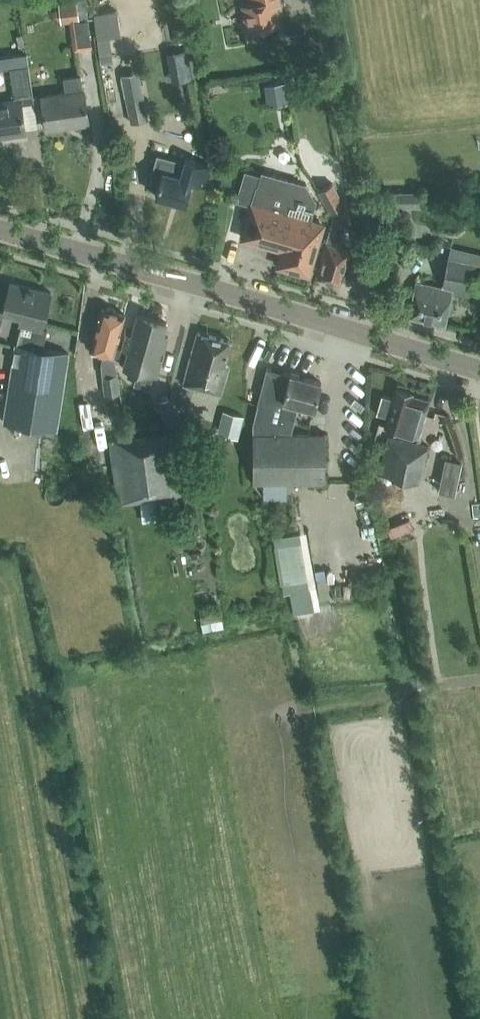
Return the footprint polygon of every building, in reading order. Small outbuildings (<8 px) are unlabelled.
[(87,0),(85,0),(73,0),(73,1),(59,2),(61,23),(69,22),(72,51),(91,49),(87,19),(89,19),(87,0)] [(257,2),(241,5),(246,29),(284,22),(280,0),(257,0),(257,2)] [(110,36),(120,34),(116,10),(93,13),(96,37),(110,36)] [(175,43),(183,41),(180,27),(172,28),(175,43)] [(96,37),(99,61),(113,59),(110,36),(96,37)] [(26,64),(24,47),(13,49),(15,57),(8,58),(10,67),(8,67),(14,99),(0,102),(0,133),(5,133),(6,134),(25,131),(20,104),(33,101),(26,64)] [(325,82),(323,70),(303,73),(305,85),(325,82)] [(130,123),(147,119),(137,73),(120,77),(130,123)] [(70,126),(89,123),(84,86),(81,86),(79,74),(61,77),(63,92),(39,96),(44,127),(69,123),(70,126)] [(266,99),(287,96),(284,82),(264,85),(266,99)] [(193,180),(197,181),(208,184),(213,167),(187,160),(183,176),(163,170),(155,195),(185,204),(193,180)] [(322,224),(305,219),(286,213),(291,194),(289,193),(292,181),(261,172),(252,201),(251,201),(244,225),(245,226),(242,236),(282,248),(277,264),(296,270),(296,269),(307,272),(322,224)] [(340,247),(347,225),(341,224),(346,208),(333,183),(320,190),(334,217),(327,242),(326,242),(321,258),(324,259),(318,276),(339,282),(349,250),(340,247)] [(421,208),(421,192),(388,191),(388,207),(421,208)] [(452,246),(443,288),(417,281),(409,315),(444,323),(452,290),(479,296),(479,253),(452,246)] [(56,431),(67,355),(41,351),(45,331),(39,330),(47,293),(9,284),(2,311),(3,311),(19,315),(15,344),(14,345),(2,421),(56,431)] [(122,349),(115,347),(123,316),(116,314),(114,309),(109,308),(104,310),(101,310),(90,350),(103,354),(101,362),(102,376),(103,376),(107,394),(121,392),(118,374),(113,355),(120,357),(122,349)] [(124,365),(137,369),(133,385),(149,389),(153,376),(156,377),(166,337),(162,336),(165,322),(137,315),(132,335),(127,334),(123,348),(128,350),(124,365)] [(223,366),(230,341),(198,332),(183,384),(220,395),(228,367),(223,366)] [(255,486),(325,481),(324,432),(290,433),(298,405),(312,409),(320,382),(268,367),(253,421),(255,486)] [(419,435),(429,401),(412,396),(413,392),(396,388),(385,425),(419,435)] [(180,420),(173,395),(157,400),(165,425),(180,420)] [(234,425),(240,403),(221,398),(214,419),(234,425)] [(117,504),(157,499),(160,515),(178,512),(176,496),(184,495),(175,431),(108,440),(117,504)] [(436,484),(441,463),(424,459),(427,446),(389,437),(381,471),(436,484)] [(446,457),(439,491),(457,495),(463,461),(446,457)] [(358,503),(366,501),(364,493),(356,496),(358,503)] [(294,590),(298,611),(325,606),(310,530),(277,537),(288,591),(294,590)] [(186,537),(189,554),(210,550),(207,534),(198,536),(186,537)]
